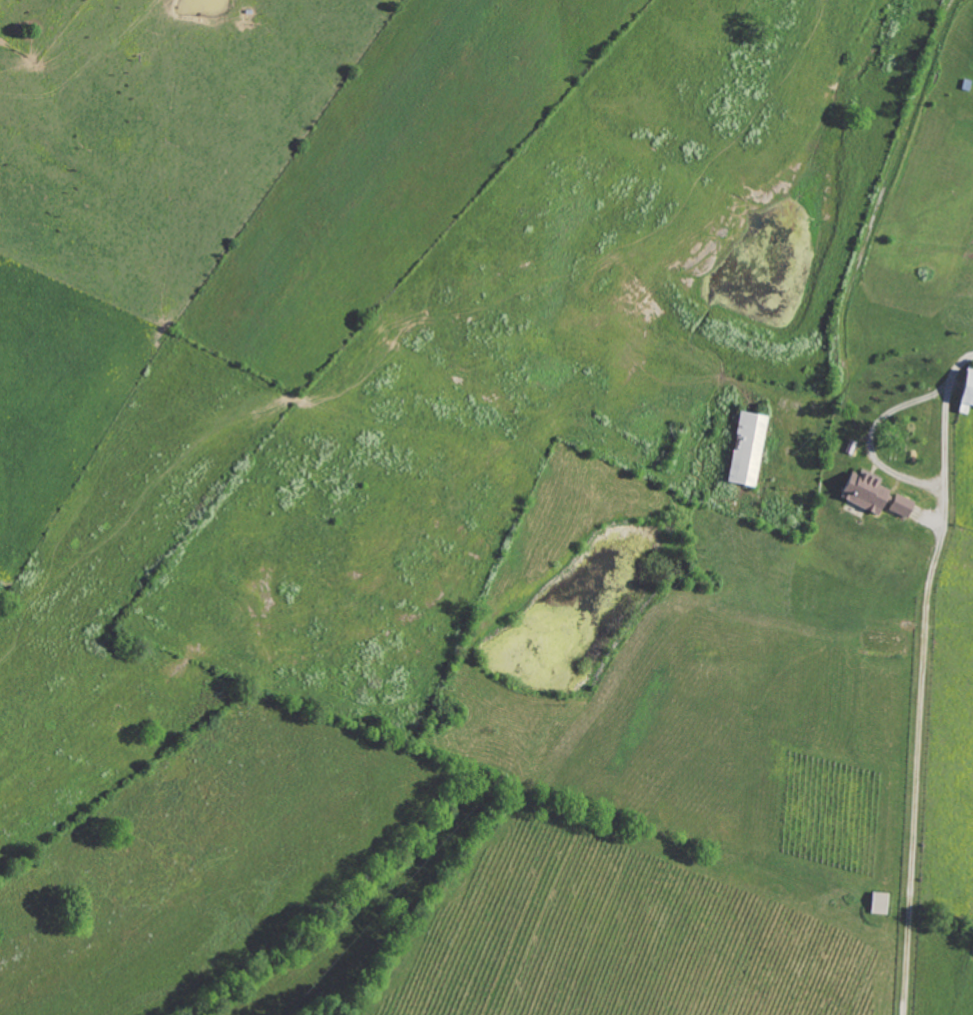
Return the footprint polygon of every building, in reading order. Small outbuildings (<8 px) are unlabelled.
[(972,408),(972,372),(960,370),(951,412),(964,414),(965,407),(972,408)] [(765,416),(736,411),(724,482),(754,487),(765,416)] [(835,499),(876,514),(885,488),(875,485),(878,477),(857,470),(856,474),(845,471),(835,499)] [(880,508),(904,517),(910,501),(886,492),(880,508)]
